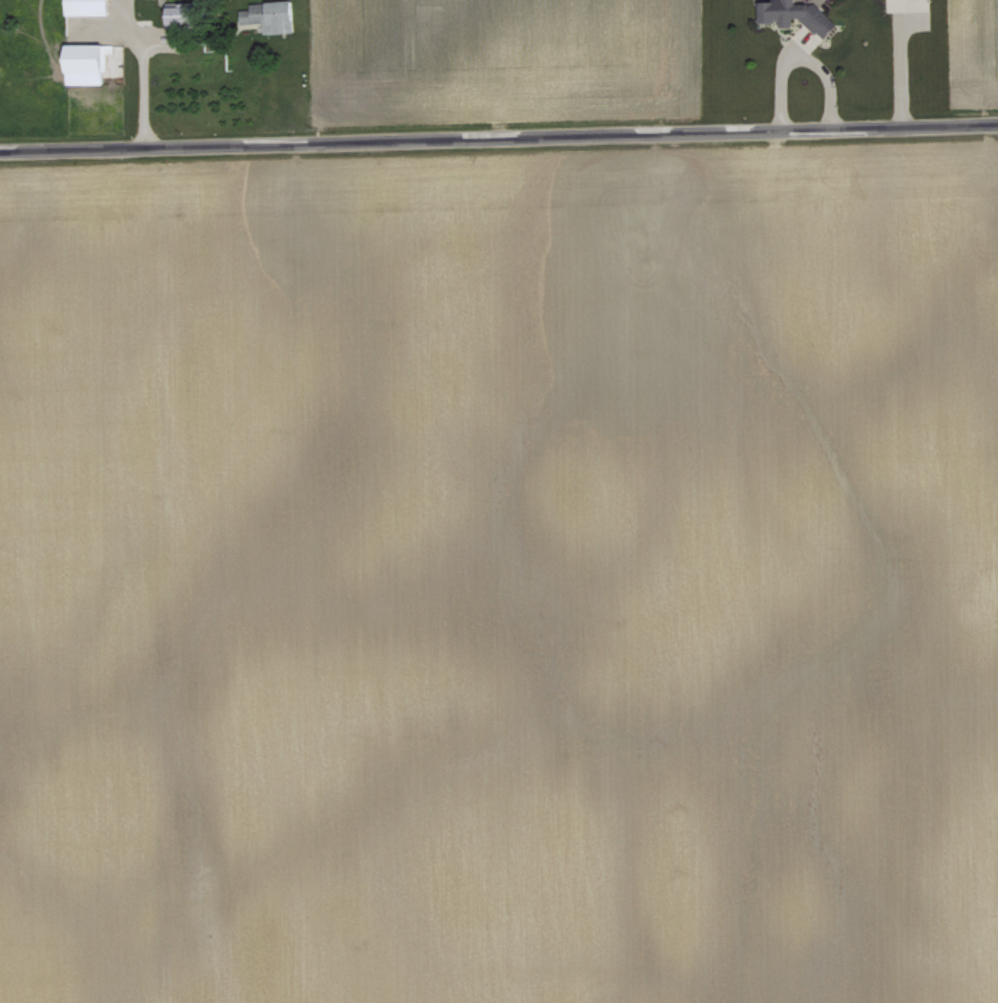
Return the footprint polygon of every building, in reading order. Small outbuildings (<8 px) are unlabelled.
[(66,14),(109,14),(109,0),(66,0),(66,14)] [(293,31),(291,0),(279,0),(250,2),(250,10),(242,10),(242,22),(264,21),(265,32),(293,31)] [(762,20),(782,20),(783,24),(790,24),(799,15),(824,38),(838,23),(814,2),(807,2),(805,0),(775,0),(762,0),(762,20)]
